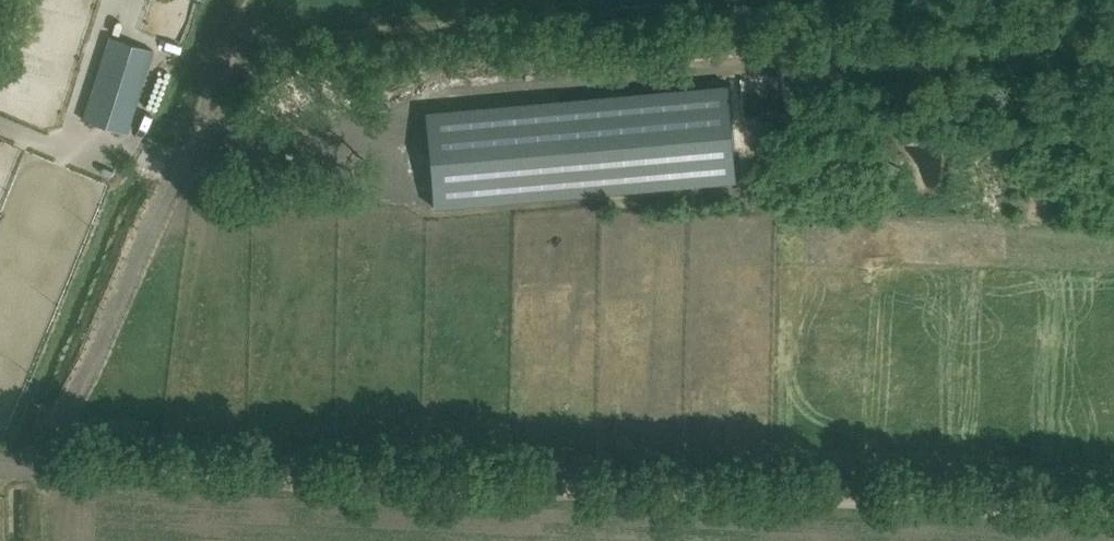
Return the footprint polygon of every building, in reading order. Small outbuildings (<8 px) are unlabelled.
[(110,36),(83,120),(127,133),(152,51),(153,50),(110,36)] [(730,86),(424,105),(430,197),(735,178),(730,86)]
